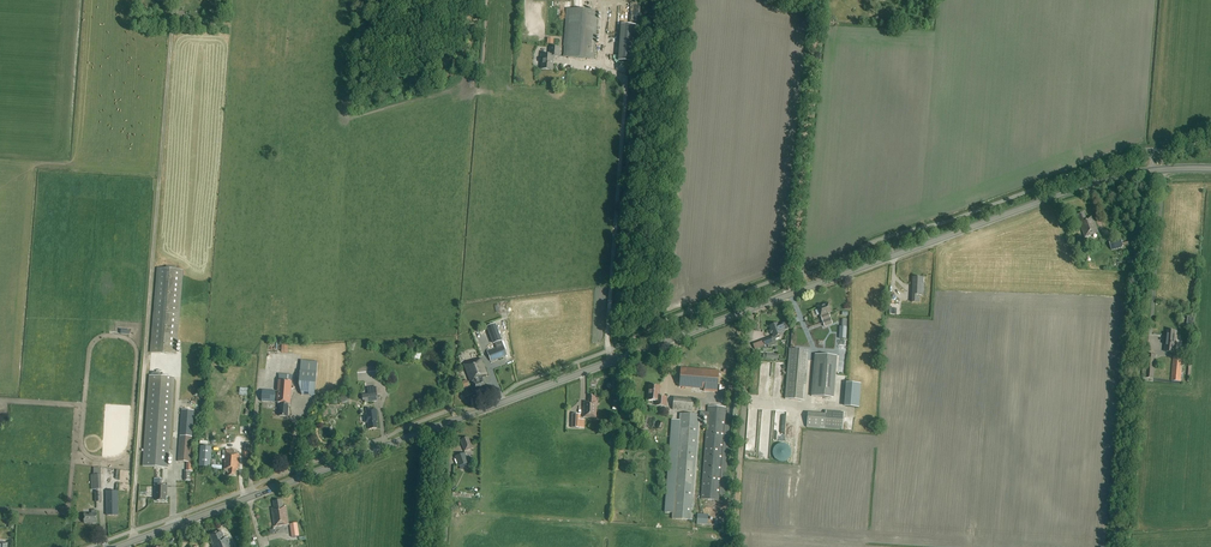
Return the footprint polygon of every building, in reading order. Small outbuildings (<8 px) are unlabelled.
[(564,57),(594,59),(598,11),(567,9),(564,57)] [(621,24),(618,61),(634,63),(637,25),(621,24)] [(553,57),(559,57),(560,48),(550,47),(550,55),(542,55),(541,70),(553,70),(553,57)] [(1080,216),(1077,217),(1085,237),(1098,232),(1093,217),(1086,219),(1084,213),(1079,215),(1080,216)] [(1109,242),(1111,251),(1123,247),(1121,239),(1109,242)] [(166,269),(157,269),(151,353),(176,355),(182,270),(175,270),(175,266),(166,266),(166,269)] [(923,295),(923,284),(923,282),(924,282),(924,279),(923,279),(923,278),(922,278),(922,277),(913,277),(913,278),(912,282),(912,291),(911,302),(919,302),(919,295),(923,295)] [(832,324),(828,314),(832,312),(828,303),(817,308),(818,310),(820,315),(820,317),(824,327),(832,324)] [(502,341),(495,323),(486,327),(493,344),(502,341)] [(777,324),(769,326),(771,331),(769,331),(770,334),(772,333),(773,336),(774,337),(775,339),(780,338),(779,336),(782,334),(782,333),(785,332),(781,324),(778,325),(777,324)] [(791,333),(785,399),(804,401),(808,351),(812,351),(814,329),(807,328),(807,329),(792,328),(791,333)] [(1175,350),(1176,338),(1175,338),(1176,331),(1168,331),(1167,336),(1166,336),(1165,349),(1175,350)] [(774,337),(773,336),(763,340),(763,341),(757,343),(759,348),(773,343),(772,340),(775,339),(774,337)] [(494,344),(496,349),(487,352),(491,361),(507,355),(501,341),(494,344)] [(815,355),(811,396),(833,398),(837,356),(815,355)] [(1148,355),(1147,378),(1153,379),(1155,355),(1148,355)] [(1171,381),(1181,382),(1183,358),(1173,357),(1171,381)] [(487,376),(481,359),(464,365),(471,382),(472,382),(475,392),(486,388),(482,378),(487,376)] [(719,371),(680,368),(679,387),(704,389),(704,392),(717,393),(719,371)] [(302,395),(314,396),(316,372),(300,370),(299,385),(302,395)] [(280,406),(279,416),(287,417),(288,407),(286,407),(286,404),(290,404),(292,376),(279,374),(277,403),(282,403),(282,406),(280,406)] [(174,379),(149,377),(143,467),(167,469),(174,379)] [(846,383),(844,407),(859,408),(861,384),(846,383)] [(729,384),(728,392),(736,393),(737,384),(729,384)] [(667,397),(659,397),(660,387),(649,386),(648,401),(656,402),(656,406),(666,407),(667,397)] [(239,396),(247,397),(248,389),(240,388),(239,396)] [(261,402),(274,403),(275,391),(262,390),(261,402)] [(378,401),(377,393),(375,393),(368,394),(362,395),(362,401),(364,401),(365,403),(378,401)] [(597,397),(594,397),(594,396),(589,396),(589,402),(584,402),(583,418),(596,418),(597,402),(596,402),(597,397)] [(673,410),(692,412),(693,400),(674,398),(673,410)] [(366,409),(366,411),(366,415),(364,415),(365,423),(367,423),(368,430),(377,428),(376,422),(378,422),(377,410),(370,411),(370,409),(366,409)] [(193,463),(190,463),(194,411),(182,410),(178,462),(187,462),(187,472),(185,472),(185,481),(191,481),(191,472),(193,472),(193,463)] [(825,411),(825,414),(807,413),(806,427),(842,430),(844,412),(825,411)] [(680,414),(679,421),(671,420),(664,513),(672,513),(672,519),(692,520),(700,418),(707,418),(701,499),(719,500),(719,495),(725,495),(730,427),(724,426),(725,414),(700,412),(700,416),(680,414)] [(582,419),(582,414),(573,413),(573,427),(586,427),(586,419),(582,419)] [(473,448),(472,443),(470,444),(468,438),(460,441),(464,451),(473,448)] [(780,462),(782,462),(784,462),(786,461),(788,460),(790,458),(791,455),(791,453),(790,451),(790,449),(788,447),(787,446),(784,445),(782,444),(779,445),(777,446),(775,447),(774,449),(773,451),(773,453),(773,455),(774,458),(775,460),(777,461),(780,462)] [(234,451),(225,450),(224,469),(229,470),(228,476),(236,476),(236,470),(238,471),(239,454),(234,454),(234,451)] [(465,453),(455,457),(458,467),(469,463),(465,453)] [(101,489),(101,475),(91,475),(91,490),(101,489)] [(156,501),(166,501),(166,493),(167,493),(167,486),(156,486),(156,501)] [(118,515),(118,492),(107,492),(107,516),(118,515)] [(289,524),(286,506),(283,507),(282,500),(273,502),(274,508),(271,509),(274,527),(289,524)] [(97,523),(97,514),(96,514),(96,511),(92,511),(92,514),(84,514),(84,523),(97,523)] [(696,525),(707,526),(708,515),(697,515),(696,525)] [(221,531),(210,535),(213,545),(212,545),(213,546),(232,546),(228,538),(224,539),(221,531)]
